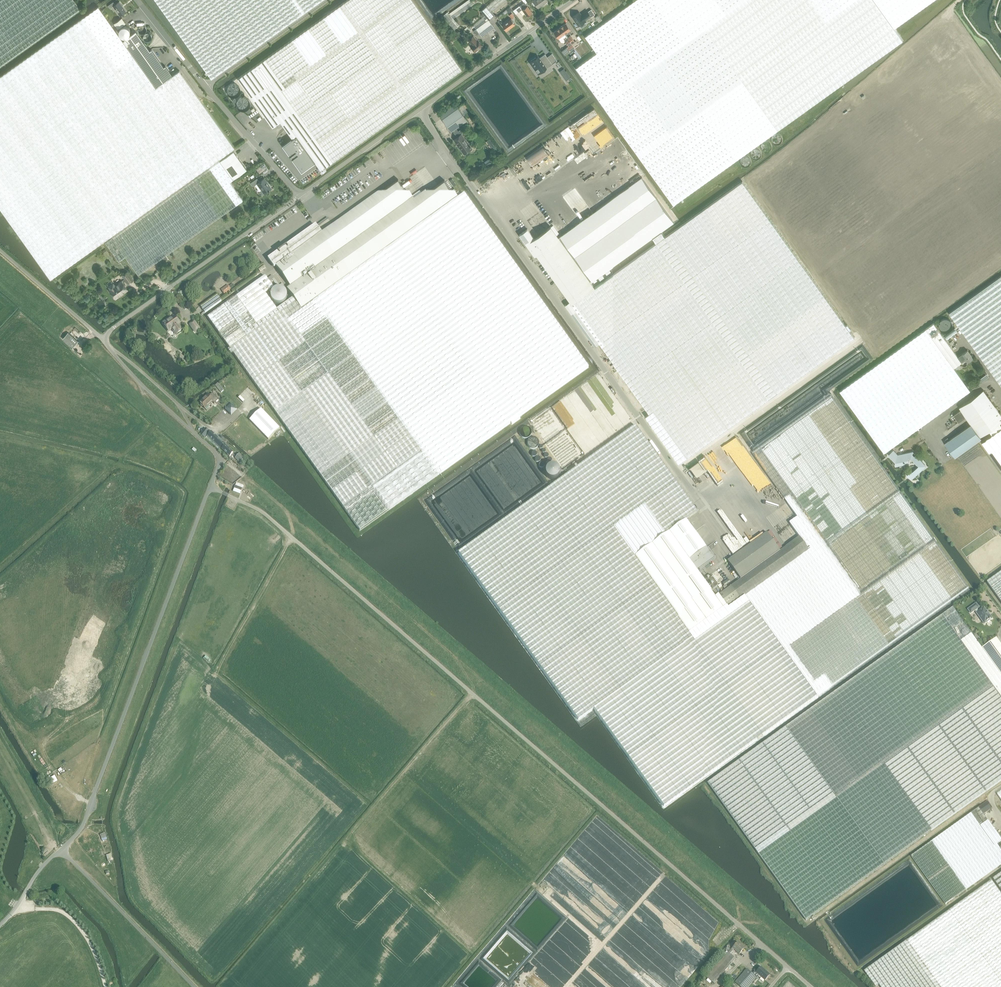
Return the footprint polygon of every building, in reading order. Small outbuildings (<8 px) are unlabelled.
[(80,9),(74,0),(0,0),(0,66),(80,9)] [(212,78),(321,0),(156,0),(212,78)] [(265,59),(285,86),(281,89),(333,161),(461,69),(412,0),(347,0),(265,59)] [(453,11),(457,16),(474,4),(471,0),(468,0),(453,11)] [(481,10),(486,15),(489,19),(494,15),(491,11),(505,0),(494,0),(481,10)] [(576,67),(674,205),(735,161),(736,160),(766,139),(805,111),(843,84),(874,61),(897,44),(903,40),(901,38),(894,28),(934,0),(635,0),(626,6),(625,7),(607,20),(594,29),(593,30),(591,31),(585,36),(597,52),(576,67)] [(611,6),(610,4),(613,1),(613,0),(601,0),(598,2),(605,11),(611,6)] [(113,2),(108,6),(110,8),(113,6),(120,16),(126,11),(119,1),(115,4),(113,2)] [(522,9),(520,11),(522,15),(525,13),(527,16),(532,12),(525,3),(524,2),(520,5),(520,6),(522,9)] [(0,76),(0,207),(51,279),(235,148),(200,99),(180,70),(172,75),(156,86),(123,40),(98,6),(0,76)] [(579,12),(573,17),(579,25),(585,21),(585,20),(590,16),(591,17),(594,14),(591,9),(588,12),(587,11),(581,15),(579,12)] [(447,12),(442,16),(455,30),(459,25),(453,18),(457,16),(453,11),(449,14),(447,12)] [(485,16),(473,26),(476,29),(474,31),(477,36),(480,34),(482,37),(494,27),(488,19),(485,16)] [(122,17),(113,23),(117,29),(126,23),(122,17)] [(511,19),(502,25),(507,31),(510,28),(515,24),(511,19)] [(566,23),(560,27),(565,34),(566,32),(568,34),(570,32),(569,31),(571,29),(566,23)] [(560,27),(554,31),(558,38),(561,42),(563,42),(565,41),(569,46),(566,48),(562,50),(565,54),(569,52),(570,54),(573,52),(578,59),(581,57),(575,48),(567,38),(564,34),(565,34),(560,27)] [(136,31),(123,40),(156,86),(172,75),(166,66),(164,67),(152,49),(150,50),(147,46),(136,31)] [(474,35),(468,40),(472,44),(470,45),(475,51),(483,45),(478,39),(477,39),(474,35)] [(571,35),(567,38),(575,48),(578,46),(579,45),(576,41),(575,42),(571,35)] [(952,37),(949,39),(946,35),(938,40),(945,51),(954,46),(951,42),(954,40),(952,37)] [(538,56),(529,62),(538,74),(557,61),(552,53),(547,57),(545,54),(539,58),(538,56)] [(265,59),(238,78),(272,127),(280,121),(293,138),(283,145),(302,171),(315,161),(321,169),(333,161),(281,89),(285,86),(265,59)] [(564,69),(560,72),(566,81),(570,78),(569,77),(570,76),(566,70),(565,71),(564,69)] [(240,92),(240,91),(240,90),(239,88),(238,87),(237,86),(235,85),(234,85),(233,84),(231,85),(230,85),(228,86),(227,86),(226,88),(225,89),(225,90),(225,92),(225,93),(225,95),(226,96),(227,98),(228,99),(229,100),(231,100),(232,100),(234,100),(235,100),(237,99),(238,98),(239,97),(240,95),(240,94),(240,92)] [(250,106),(250,105),(250,104),(250,103),(249,102),(248,101),(247,100),(246,99),(244,99),(242,99),(241,99),(240,100),(239,100),(237,102),(237,104),(236,105),(236,107),(237,108),(237,109),(238,110),(240,112),(241,112),(243,112),(244,112),(245,112),(247,111),(248,110),(249,110),(250,108),(250,107),(250,106)] [(458,106),(442,119),(451,132),(468,119),(458,106)] [(589,139),(597,150),(615,137),(608,126),(589,139)] [(458,136),(454,139),(464,154),(472,147),(462,133),(464,131),(462,128),(455,133),(458,136)] [(496,151),(492,154),(495,157),(501,152),(496,145),(493,147),(496,151)] [(542,145),(526,157),(533,166),(549,155),(542,145)] [(234,151),(220,161),(233,179),(247,169),(234,151)] [(220,161),(106,242),(119,261),(126,256),(139,274),(243,200),(230,182),(233,180),(233,179),(220,161)] [(519,162),(513,165),(516,171),(522,168),(519,162)] [(264,163),(256,169),(259,173),(267,167),(264,163)] [(257,178),(251,183),(253,186),(257,183),(262,190),(260,191),(262,195),(264,193),(269,190),(270,190),(270,189),(272,188),(269,184),(268,185),(264,178),(260,181),(257,178)] [(316,225),(268,259),(271,264),(274,268),(276,267),(290,287),(287,289),(293,298),(302,310),(458,198),(454,193),(456,191),(454,188),(452,190),(444,180),(414,202),(398,179),(322,234),(316,225)] [(665,236),(662,231),(653,237),(657,243),(594,287),(571,304),(590,331),(599,343),(650,413),(646,416),(679,463),(855,337),(852,334),(742,181),(665,236)] [(265,277),(208,318),(360,531),(588,368),(464,194),(458,198),(302,310),(293,298),(277,310),(265,294),(273,289),(265,277)] [(527,229),(519,235),(534,256),(536,255),(569,300),(596,280),(556,222),(534,238),(527,229)] [(127,272),(122,275),(128,284),(133,280),(127,272)] [(950,311),(949,312),(974,348),(1000,385),(1000,274),(950,311)] [(113,284),(109,287),(110,289),(109,290),(115,299),(122,294),(122,292),(127,289),(122,281),(115,286),(113,284)] [(228,285),(221,290),(225,296),(236,288),(233,284),(229,287),(228,285)] [(218,296),(201,308),(205,313),(221,301),(218,296)] [(590,331),(571,304),(570,301),(565,305),(594,346),(599,343),(590,331)] [(176,335),(182,330),(179,325),(180,324),(175,317),(168,321),(168,320),(163,324),(169,332),(172,329),(176,335)] [(953,327),(953,325),(953,323),(952,322),(951,321),(950,321),(949,320),(947,320),(946,320),(945,321),(944,321),(943,322),(942,322),(941,324),(941,325),(940,326),(940,327),(940,329),(941,330),(942,331),(943,332),(944,333),(945,333),(946,333),(947,333),(949,333),(950,333),(951,331),(952,330),(953,329),(953,328),(953,327)] [(195,332),(199,329),(194,322),(190,325),(195,332)] [(961,362),(961,360),(958,357),(934,323),(926,328),(954,367),(961,362)] [(844,387),(840,391),(862,422),(884,452),(970,390),(954,367),(926,328),(923,330),(916,335),(908,341),(900,347),(892,353),(884,359),(876,365),(869,370),(861,376),(853,381),(844,387)] [(74,347),(79,339),(68,332),(63,339),(74,347)] [(76,353),(82,347),(78,344),(73,350),(76,353)] [(967,350),(958,357),(961,360),(965,357),(968,362),(973,358),(967,350)] [(218,384),(215,386),(221,393),(224,391),(218,384)] [(944,443),(955,457),(981,438),(980,437),(989,430),(991,434),(981,441),(1000,469),(1000,424),(1000,423),(1000,422),(1000,415),(999,412),(997,410),(990,400),(988,396),(985,392),(983,390),(959,407),(961,410),(966,417),(971,424),(944,443)] [(214,404),(218,400),(212,393),(209,396),(208,395),(203,400),(203,399),(199,403),(205,409),(212,402),(214,404)] [(809,551),(745,597),(817,697),(969,588),(936,542),(832,397),(753,453),(798,518),(790,523),(800,537),(809,551)] [(231,404),(225,410),(231,416),(237,410),(231,404)] [(261,409),(250,420),(268,440),(280,429),(261,409)] [(961,410),(954,415),(956,418),(959,422),(966,417),(961,410)] [(635,426),(459,553),(578,720),(594,709),(664,806),(817,697),(745,597),(729,608),(727,606),(690,633),(635,557),(686,520),(697,512),(635,426)] [(206,428),(201,434),(204,437),(210,432),(206,428)] [(212,432),(205,438),(212,444),(213,443),(218,449),(220,447),(230,456),(233,453),(226,445),(212,432)] [(530,447),(538,445),(537,438),(528,440),(530,447)] [(571,448),(567,442),(557,447),(558,449),(557,450),(557,451),(555,453),(558,459),(562,457),(564,461),(568,459),(564,452),(571,448)] [(888,454),(894,460),(894,462),(895,461),(896,465),(908,463),(907,459),(910,458),(916,466),(906,474),(910,479),(925,466),(915,455),(913,457),(911,454),(912,452),(897,455),(893,450),(888,454)] [(239,454),(233,460),(239,465),(244,459),(239,454)] [(701,460),(717,483),(727,477),(723,471),(722,471),(711,454),(701,460)] [(226,475),(232,479),(236,473),(230,469),(226,475)] [(235,486),(233,491),(240,494),(242,489),(243,486),(236,483),(235,486)] [(736,555),(760,538),(729,492),(718,499),(720,503),(717,505),(710,509),(721,526),(718,528),(736,555)] [(686,520),(635,557),(690,633),(727,606),(719,595),(716,598),(697,571),(714,559),(686,520)] [(722,593),(719,595),(727,606),(729,608),(745,597),(809,551),(800,537),(784,549),(780,552),(767,533),(766,535),(728,562),(741,580),(722,593)] [(987,583),(1000,602),(1000,573),(987,583)] [(711,575),(706,579),(713,589),(718,586),(711,575)] [(988,623),(990,624),(990,622),(990,621),(992,619),(984,608),(979,611),(977,609),(979,608),(976,604),(968,610),(971,614),(975,611),(976,613),(984,625),(987,623),(988,623)] [(738,763),(708,784),(754,848),(755,849),(766,842),(786,827),(789,831),(897,754),(993,686),(993,685),(963,643),(962,642),(972,634),(971,634),(953,608),(738,763)] [(962,642),(963,643),(993,685),(1000,680),(1000,644),(997,638),(982,649),(972,634),(962,642)] [(755,849),(766,864),(806,921),(884,865),(959,811),(1000,781),(1000,680),(993,685),(993,686),(897,754),(789,831),(786,827),(766,842),(755,849)] [(53,784),(58,780),(55,775),(50,778),(53,784)] [(979,808),(982,811),(984,814),(992,808),(987,802),(979,808)] [(911,856),(945,904),(1000,864),(1000,850),(997,844),(994,846),(980,826),(987,821),(978,808),(934,840),(923,848),(911,856)] [(987,821),(980,826),(994,846),(997,844),(1000,841),(1000,840),(991,825),(987,821)] [(991,880),(950,909),(864,971),(876,986),(879,984),(881,986),(1000,986),(1000,894),(991,880)] [(937,900),(939,905),(935,906),(936,909),(944,906),(941,899),(937,900)] [(845,947),(857,966),(890,945),(888,940),(858,960),(848,944),(845,947)] [(732,948),(739,954),(744,948),(737,942),(732,948)] [(706,977),(714,984),(735,959),(728,953),(706,977)] [(759,975),(765,980),(770,975),(761,967),(756,973),(759,975)] [(740,986),(747,986),(756,977),(752,974),(747,969),(735,982),(740,986)]
